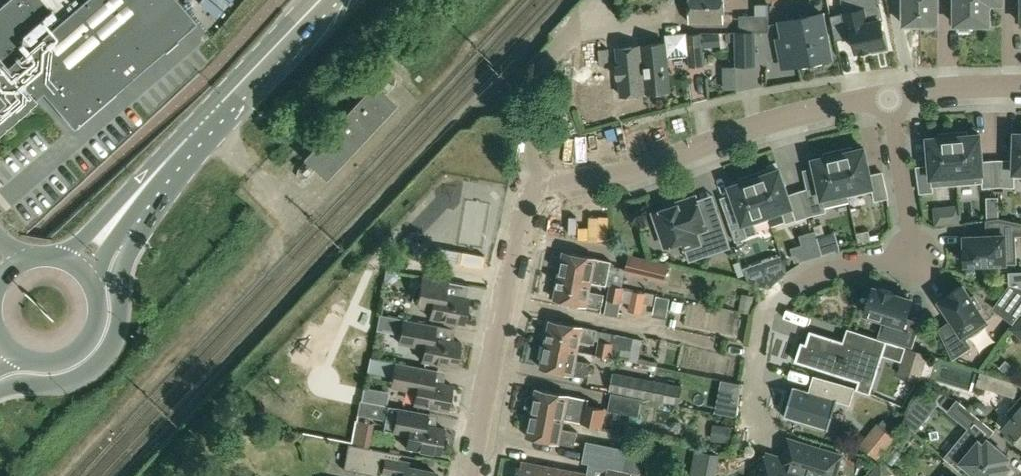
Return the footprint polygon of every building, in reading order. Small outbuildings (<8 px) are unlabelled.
[(188,12),(177,0),(7,0),(0,6),(0,131),(36,100),(32,95),(40,89),(73,127),(196,21),(188,12)] [(724,12),(724,0),(690,0),(690,21),(724,21),(724,12)] [(845,12),(850,36),(854,35),(857,50),(861,50),(861,51),(871,49),(871,48),(873,47),(874,51),(890,47),(886,31),(885,32),(882,19),(884,19),(881,5),(879,5),(878,0),(842,0),(845,12)] [(922,23),(922,0),(899,0),(899,9),(904,9),(904,23),(922,23)] [(939,12),(939,0),(922,0),(922,23),(939,23),(939,12)] [(955,23),(959,23),(959,29),(970,28),(970,22),(973,23),(973,0),(955,0),(955,23)] [(973,23),(990,22),(990,1),(1003,1),(1003,0),(973,0),(973,23)] [(793,63),(830,55),(822,12),(779,21),(785,48),(789,47),(793,63)] [(740,31),(756,31),(769,30),(768,15),(740,15),(740,31)] [(757,65),(756,31),(740,31),(735,31),(736,66),(757,65)] [(705,65),(702,33),(687,34),(690,66),(705,65)] [(641,45),(646,92),(671,89),(667,42),(641,45)] [(641,45),(617,47),(618,64),(617,64),(618,75),(619,75),(621,95),(646,92),(641,45)] [(303,157),(326,178),(397,103),(377,85),(373,82),(303,157)] [(967,130),(953,131),(958,183),(983,181),(984,185),(996,184),(994,159),(982,160),(979,132),(967,133),(967,130)] [(932,185),(958,183),(953,131),(939,132),(940,136),(927,137),(930,165),(917,166),(920,191),(932,190),(932,185)] [(1015,131),(1014,159),(1002,159),(1001,184),(1014,184),(1014,175),(1020,175),(1020,131),(1015,131)] [(851,146),(838,149),(847,191),(846,191),(847,195),(848,195),(873,190),(875,199),(887,196),(882,171),(870,174),(864,147),(852,149),(851,146)] [(819,185),(807,188),(813,213),(825,210),(824,206),(849,201),(848,195),(847,195),(846,191),(847,191),(838,149),(824,152),(825,155),(813,158),(815,167),(819,185)] [(766,169),(753,173),(767,214),(768,214),(781,209),(786,222),(808,214),(800,191),(788,195),(779,168),(767,172),(766,169)] [(769,218),(768,214),(767,214),(753,173),(740,178),(741,181),(729,185),(739,212),(727,216),(735,240),(757,232),(754,223),(769,218)] [(703,215),(696,195),(676,202),(677,204),(653,213),(665,246),(683,240),(685,248),(699,243),(700,245),(710,241),(714,252),(730,247),(718,210),(703,215)] [(936,223),(948,222),(960,220),(959,204),(934,206),(936,223)] [(455,239),(465,238),(462,210),(444,212),(445,226),(435,227),(437,248),(456,245),(455,239)] [(994,233),(965,234),(965,246),(964,246),(965,262),(980,261),(980,265),(995,264),(995,261),(1016,260),(1015,232),(1020,232),(1020,221),(1000,217),(993,217),(994,233)] [(810,257),(822,253),(816,235),(804,239),(810,257)] [(591,281),(591,282),(607,285),(612,261),(564,251),(559,275),(591,281)] [(626,271),(665,280),(669,265),(630,255),(626,271)] [(769,286),(759,261),(742,267),(748,282),(753,284),(762,285),(769,286)] [(1010,283),(1020,285),(1020,271),(1010,271),(1010,283)] [(463,322),(468,297),(444,293),(446,279),(422,275),(416,307),(431,310),(430,316),(463,322)] [(589,291),(591,282),(591,281),(559,275),(554,298),(586,305),(586,306),(601,309),(604,295),(589,291)] [(940,299),(956,323),(943,332),(953,356),(970,345),(964,337),(988,321),(979,308),(982,305),(974,294),(971,296),(963,283),(949,292),(950,293),(940,299)] [(994,306),(1014,321),(1020,310),(1020,286),(1011,284),(994,306)] [(645,293),(623,289),(624,287),(611,285),(608,299),(621,302),(621,300),(630,302),(629,310),(641,313),(645,293)] [(866,312),(885,318),(880,334),(912,344),(920,321),(906,317),(913,297),(895,292),(895,291),(880,286),(879,287),(874,285),(866,312)] [(794,343),(799,311),(777,308),(772,340),(794,343)] [(455,366),(460,340),(433,335),(435,324),(403,318),(399,341),(424,346),(422,360),(455,366)] [(597,353),(611,356),(630,360),(634,337),(598,330),(598,329),(583,326),(550,319),(545,343),(578,350),(580,341),(595,344),(596,340),(599,340),(597,353)] [(883,355),(884,354),(850,343),(849,345),(844,344),(834,341),(835,338),(810,330),(805,346),(802,345),(798,357),(797,357),(795,361),(831,373),(832,370),(842,373),(841,376),(859,382),(860,382),(865,367),(878,371),(883,355)] [(577,359),(578,350),(545,343),(541,367),(574,373),(574,374),(588,377),(591,362),(577,359)] [(906,347),(892,343),(887,357),(902,361),(906,347)] [(908,348),(902,366),(900,374),(917,380),(926,354),(908,348)] [(367,372),(393,377),(396,362),(370,357),(367,372)] [(448,409),(453,384),(425,378),(428,366),(396,360),(396,362),(393,377),(391,386),(417,391),(415,403),(448,409)] [(610,391),(680,404),(684,386),(613,372),(610,391)] [(1019,384),(981,372),(977,385),(1015,397),(1019,384)] [(855,388),(857,388),(814,375),(809,391),(795,386),(793,386),(784,417),(829,430),(837,401),(850,405),(855,388)] [(532,411),(565,418),(579,421),(582,403),(584,398),(568,395),(569,394),(537,387),(535,395),(532,395),(529,397),(527,405),(530,409),(532,409),(532,411)] [(969,425),(971,426),(980,415),(959,398),(950,409),(969,425)] [(429,412),(419,410),(367,400),(364,414),(386,418),(385,427),(387,430),(394,432),(409,435),(407,446),(440,452),(445,427),(426,424),(429,412)] [(582,403),(579,421),(602,425),(605,408),(582,403)] [(1005,426),(1020,440),(1020,407),(1005,426)] [(563,428),(565,418),(532,411),(527,435),(560,442),(560,441),(574,444),(577,430),(563,428)] [(920,423),(908,413),(903,420),(915,430),(920,423)] [(351,433),(354,417),(340,414),(337,430),(351,433)] [(982,475),(1006,475),(1007,475),(1003,472),(1010,464),(1005,460),(1009,455),(989,438),(996,429),(980,415),(971,426),(969,425),(944,455),(959,467),(964,461),(982,475)] [(880,418),(865,438),(879,448),(894,428),(880,418)] [(817,475),(836,475),(842,456),(788,439),(782,458),(768,453),(761,475),(813,475),(817,475)] [(584,459),(623,467),(627,448),(588,440),(584,459)] [(437,471),(408,466),(409,461),(399,459),(400,452),(349,443),(344,468),(383,475),(384,472),(404,475),(403,475),(436,475),(437,471)] [(690,475),(708,475),(712,457),(694,454),(690,475)] [(574,473),(575,471),(522,461),(519,475),(587,475),(588,475),(574,473)]
